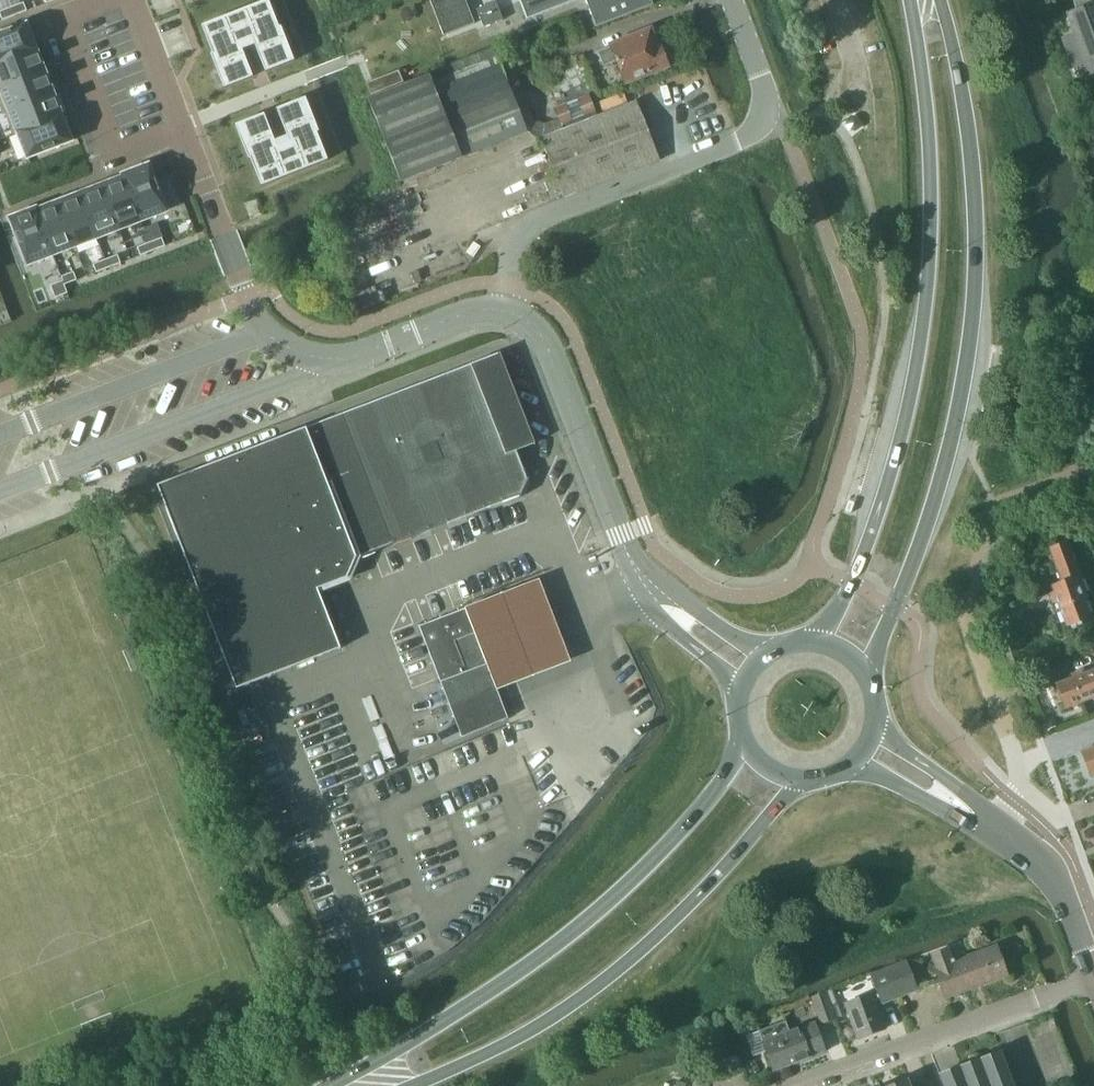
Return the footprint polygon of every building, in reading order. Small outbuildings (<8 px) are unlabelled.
[(270,0),(266,0),(202,25),(212,53),(211,54),(224,88),(254,77),(241,44),(253,40),(266,72),(295,61),(282,26),(280,27),(270,0)] [(443,36),(475,24),(465,0),(430,0),(443,36)] [(528,19),(578,0),(520,0),(528,19)] [(651,0),(586,0),(596,25),(652,4),(651,0)] [(24,2),(11,7),(15,15),(27,11),(24,2)] [(1068,15),(1075,35),(1062,40),(1076,78),(1090,73),(1092,77),(1093,76),(1093,5),(1068,15)] [(0,11),(0,13),(2,20),(15,15),(11,7),(0,11)] [(0,33),(0,60),(37,46),(28,22),(0,33)] [(659,49),(652,31),(599,52),(605,66),(616,61),(625,83),(666,66),(671,59),(667,50),(659,49)] [(0,60),(0,87),(46,70),(37,46),(0,60)] [(528,131),(525,124),(498,56),(433,82),(431,75),(369,99),(402,181),(528,131)] [(0,87),(0,105),(3,112),(8,111),(8,112),(56,94),(46,70),(0,87)] [(56,94),(8,112),(17,136),(65,118),(56,94)] [(251,159),(261,186),(329,160),(318,132),(320,132),(306,97),(277,108),(289,141),(278,146),(265,113),(235,125),(249,159),(251,159)] [(591,99),(580,103),(579,100),(568,104),(569,107),(558,112),(563,124),(596,111),(591,99)] [(660,160),(637,101),(543,139),(566,197),(660,160)] [(65,118),(17,136),(27,160),(74,142),(65,118)] [(150,163),(127,172),(146,221),(169,212),(168,209),(180,204),(170,177),(157,182),(150,163)] [(121,176),(104,182),(122,230),(146,221),(127,172),(121,174),(121,176)] [(104,182),(80,192),(98,239),(122,230),(104,182)] [(80,192),(56,201),(75,248),(98,239),(80,192)] [(37,205),(32,207),(51,258),(75,248),(56,201),(38,208),(37,205)] [(32,207),(8,216),(28,267),(51,258),(32,207)] [(162,238),(150,243),(153,250),(165,246),(162,238)] [(150,243),(138,247),(141,255),(153,250),(150,243)] [(118,255),(106,260),(109,268),(121,263),(118,255)] [(106,260),(94,264),(97,272),(109,268),(106,260)] [(74,272),(62,277),(64,280),(65,284),(77,279),(74,272)] [(64,280),(51,285),(56,297),(68,293),(67,290),(64,284),(65,284),(64,280)] [(517,450),(536,443),(501,354),(343,415),(158,485),(237,688),(341,648),(318,589),(352,560),(520,495),(523,497),(530,478),(527,477),(517,450)] [(1067,626),(1089,618),(1083,598),(1086,597),(1067,543),(1050,549),(1062,582),(1052,586),(1067,626)] [(536,576),(460,605),(492,689),(568,660),(536,576)] [(451,707),(495,690),(464,610),(421,627),(451,707)] [(1056,684),(1065,708),(1093,698),(1093,670),(1056,684)] [(495,690),(451,707),(458,724),(463,737),(506,720),(501,707),(495,690)] [(1082,752),(1090,776),(1093,775),(1093,748),(1082,752)] [(1008,976),(996,945),(954,960),(950,947),(931,953),(947,998),(1008,976)] [(889,968),(901,997),(918,990),(907,961),(889,968)] [(901,997),(889,968),(872,974),(883,1004),(901,997)] [(826,992),(813,997),(823,1023),(836,1018),(826,992)] [(860,1038),(887,1028),(873,992),(846,1003),(860,1038)] [(775,1070),(801,1060),(826,1051),(815,1021),(790,1031),(787,1021),(760,1031),(775,1070)] [(1001,1052),(939,1075),(943,1085),(1014,1085),(1001,1052)]
